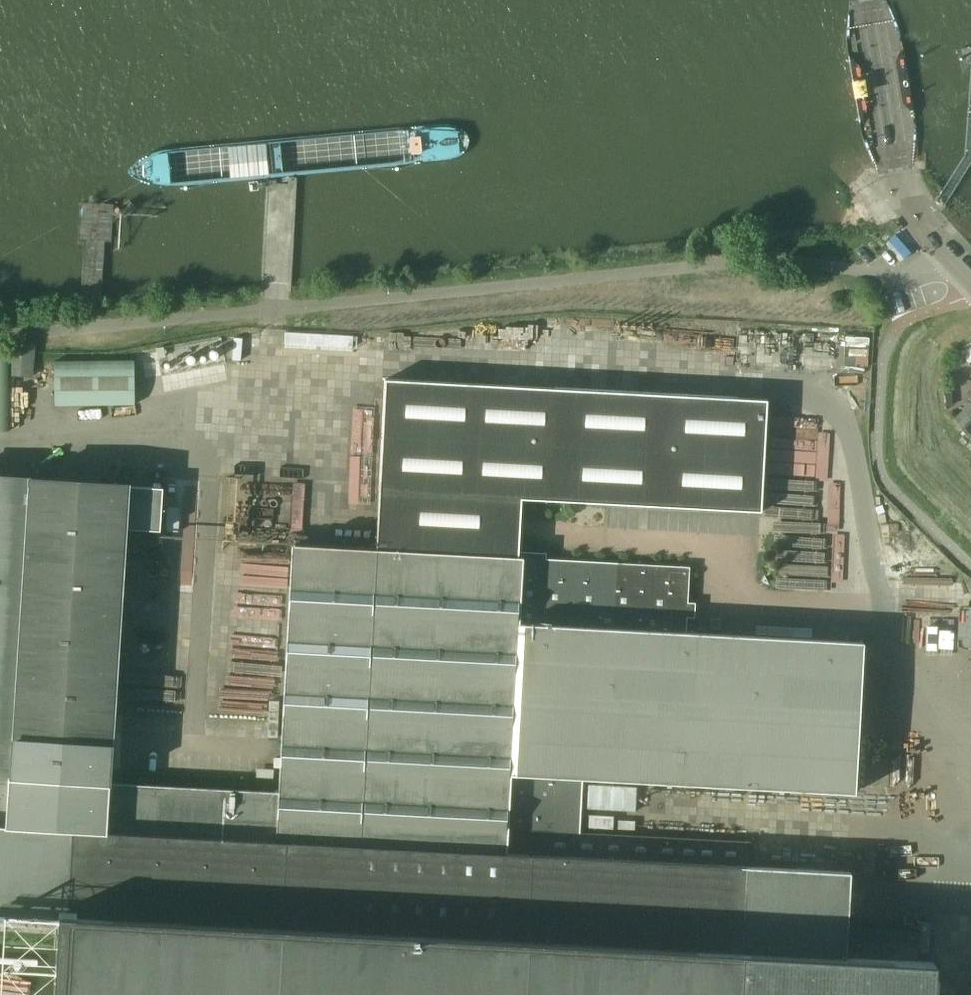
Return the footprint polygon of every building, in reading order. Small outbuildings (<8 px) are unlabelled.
[(189,341),(165,347),(176,384),(200,378),(189,341)] [(33,345),(12,343),(10,376),(31,377),(33,345)] [(959,353),(970,366),(970,343),(959,353)] [(163,347),(156,348),(158,358),(165,356),(163,347)] [(134,361),(54,361),(55,405),(134,405),(134,361)] [(386,380),(377,550),(515,557),(522,558),(522,552),(518,552),(521,498),(760,511),(766,400),(386,380)] [(970,437),(970,402),(953,418),(970,437)] [(105,843),(109,788),(125,528),(160,531),(163,488),(0,477),(0,834),(105,843)] [(167,507),(166,531),(177,531),(179,508),(167,507)] [(278,796),(274,851),(511,863),(515,783),(522,627),(525,563),(522,558),(515,557),(377,550),(292,545),(278,796)] [(546,553),(522,552),(522,558),(525,563),(522,627),(685,632),(686,618),(694,619),(695,604),(687,604),(689,567),(546,559),(546,553)] [(723,620),(712,620),(712,630),(723,630),(723,620)] [(685,632),(522,627),(515,783),(582,786),(582,778),(855,793),(863,642),(685,632)] [(918,961),(844,957),(846,929),(849,872),(750,868),(751,842),(579,832),(582,786),(515,783),(511,863),(274,851),(105,843),(0,834),(0,918),(67,921),(63,994),(930,994),(932,962),(918,961)] [(278,796),(109,788),(105,843),(274,851),(278,796)] [(919,934),(846,929),(844,957),(918,961),(919,934)]
